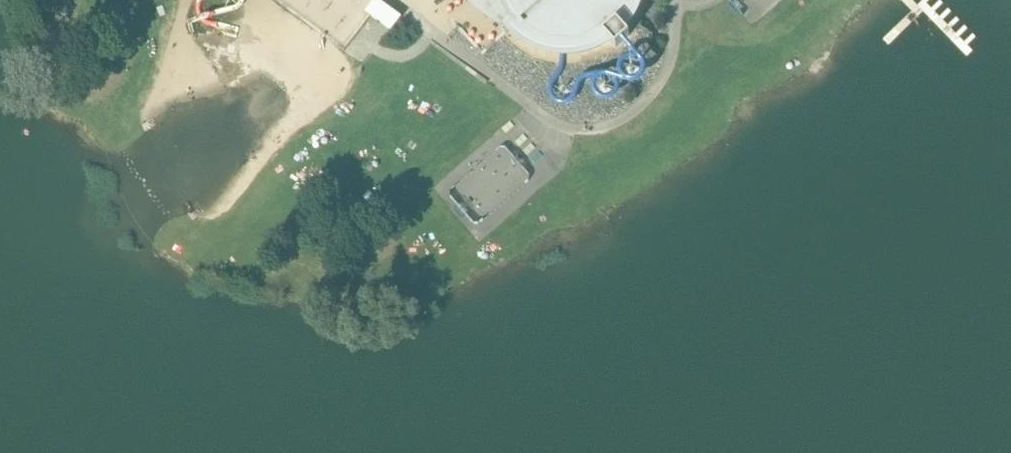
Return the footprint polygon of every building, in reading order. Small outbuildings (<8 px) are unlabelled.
[(512,30),(524,40),(538,48),(554,53),(570,54),(587,52),(598,47),(609,41),(616,48),(630,36),(623,28),(625,25),(628,22),(630,19),(637,4),(638,0),(481,0),(509,32),(512,30)] [(401,26),(377,8),(366,22),(391,40),(401,26)]
